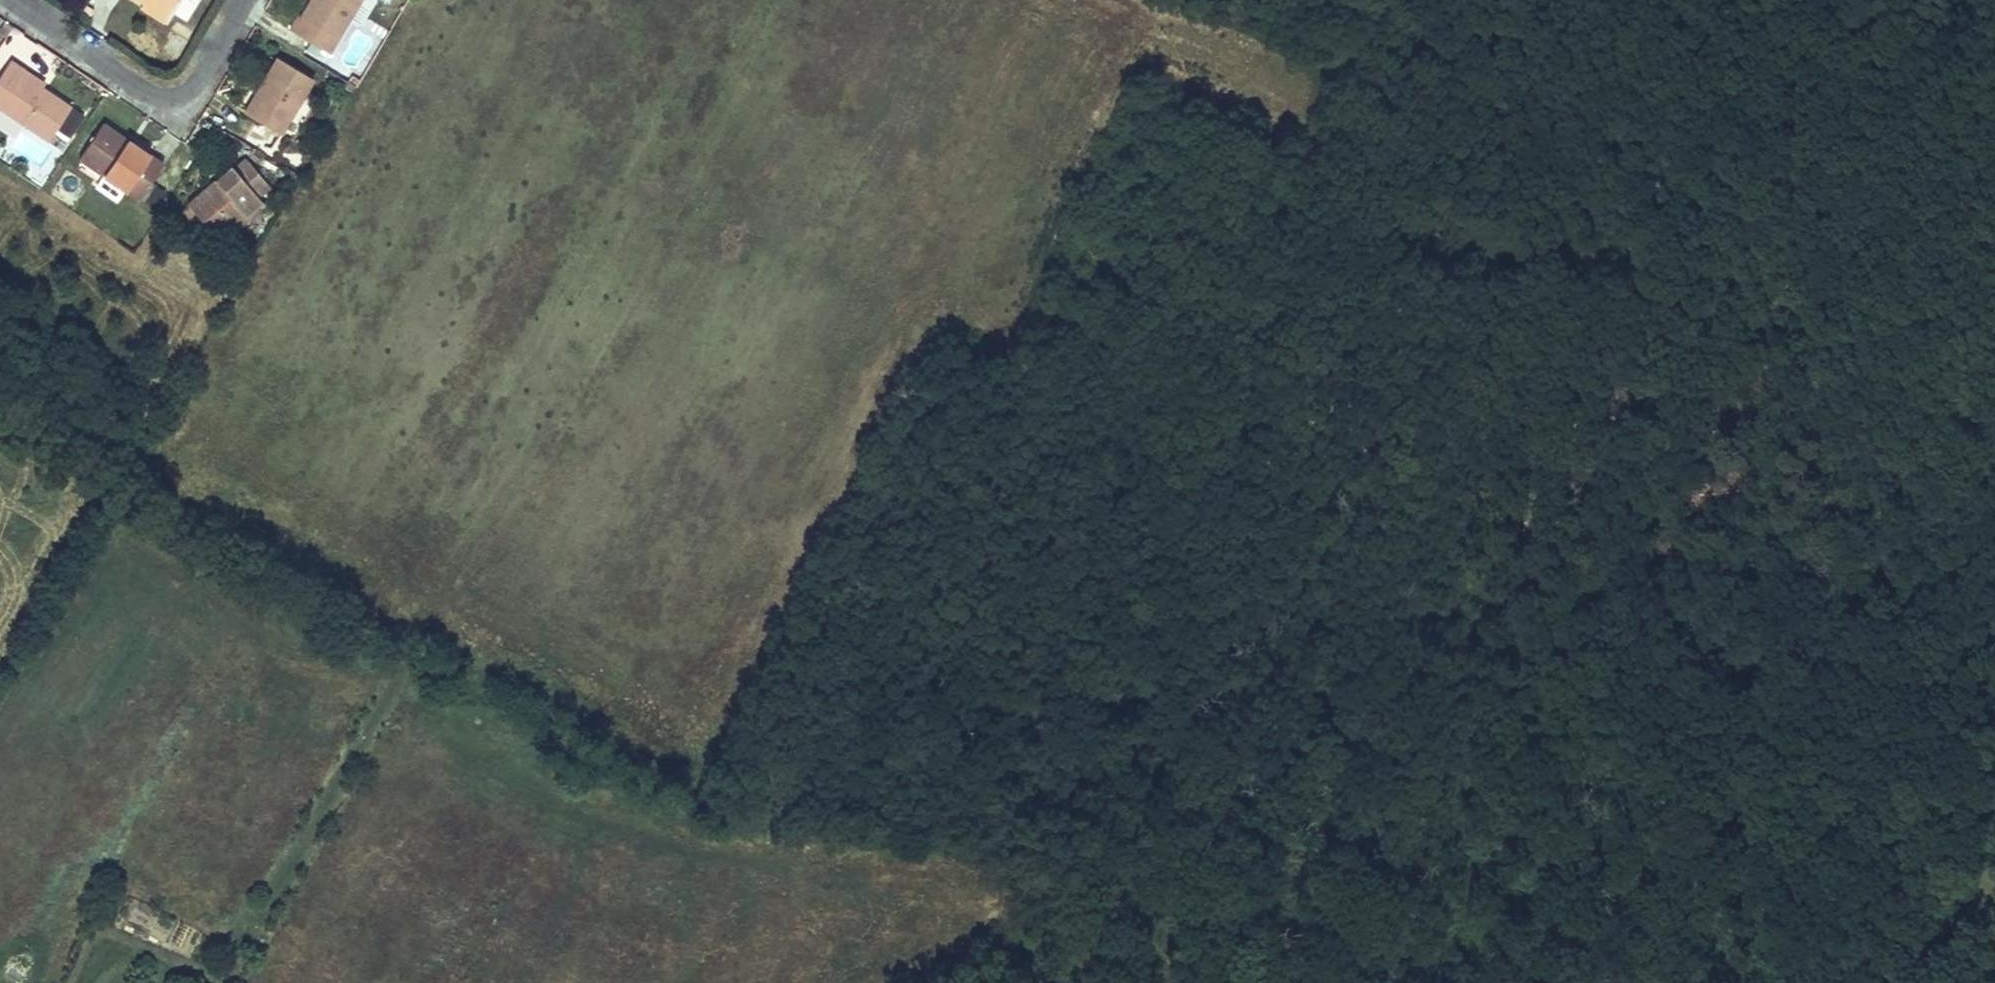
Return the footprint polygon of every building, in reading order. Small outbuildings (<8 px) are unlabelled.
[(167,16),(177,0),(142,0),(167,16)] [(340,40),(363,0),(314,0),(305,15),(302,13),(292,30),(332,53),(340,40)] [(279,57),(247,112),(283,133),(315,79),(279,57)] [(1,105),(51,138),(72,107),(44,87),(23,73),(25,68),(12,59),(0,76),(0,104),(1,105)] [(25,68),(23,73),(44,87),(47,83),(25,68)] [(81,119),(70,111),(56,131),(67,138),(81,119)] [(105,124),(82,159),(141,198),(164,163),(105,124)] [(233,167),(191,204),(182,212),(197,228),(195,231),(204,241),(215,232),(219,237),(231,226),(262,199),(259,195),(271,184),(248,159),(236,169),(233,167)] [(231,226),(236,231),(251,218),(266,204),(262,199),(231,226)]
